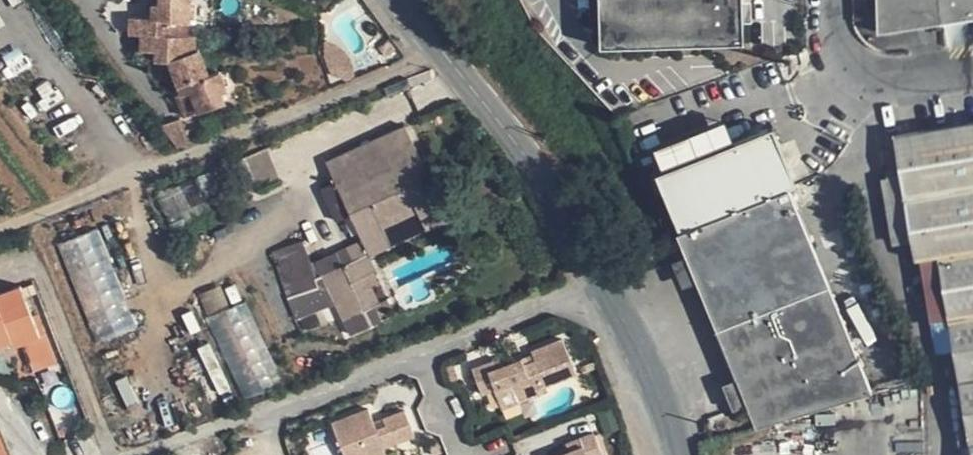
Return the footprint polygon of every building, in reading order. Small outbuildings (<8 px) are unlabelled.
[(142,31),(187,32),(187,19),(191,19),(191,0),(163,0),(162,2),(155,1),(154,14),(133,13),(132,30),(142,31)] [(596,39),(744,38),(743,10),(743,0),(595,0),(596,39)] [(946,22),(942,0),(880,0),(881,32),(946,22)] [(946,22),(972,18),(972,0),(942,0),(946,22)] [(179,84),(209,73),(199,48),(197,48),(197,33),(187,32),(142,31),(142,47),(162,48),(161,59),(169,59),(179,84)] [(219,69),(209,73),(179,84),(182,93),(178,95),(184,116),(223,101),(219,92),(226,89),(219,69)] [(180,120),(162,126),(179,149),(190,144),(180,120)] [(798,182),(777,124),(658,172),(680,227),(798,182)] [(897,137),(918,261),(924,261),(934,322),(950,319),(972,454),(972,124),(897,137)] [(405,128),(350,153),(361,178),(417,152),(405,128)] [(246,197),(281,182),(268,150),(232,164),(246,197)] [(361,178),(350,153),(327,164),(363,240),(370,256),(392,246),(384,229),(419,213),(426,230),(449,221),(417,152),(361,178)] [(678,234),(756,427),(871,391),(789,188),(678,234)] [(171,189),(158,195),(168,217),(180,212),(171,189)] [(97,341),(139,325),(101,225),(59,241),(97,341)] [(363,240),(317,261),(350,335),(395,314),(370,256),(363,240)] [(307,242),(275,256),(293,296),(325,282),(307,242)] [(283,380),(249,298),(235,303),(226,282),(202,292),(244,396),(283,380)] [(11,344),(13,349),(25,344),(41,338),(32,314),(21,285),(0,293),(0,349),(11,344)] [(37,312),(32,314),(41,338),(25,344),(35,371),(56,363),(37,312)] [(532,351),(533,355),(536,362),(524,366),(521,360),(501,368),(498,360),(471,370),(483,398),(513,387),(520,401),(547,391),(545,386),(577,374),(563,339),(532,351)] [(533,355),(521,360),(524,366),(536,362),(533,355)] [(520,401),(513,387),(496,394),(502,408),(520,401)] [(331,423),(345,454),(378,454),(386,452),(383,446),(414,434),(403,408),(382,417),(385,425),(376,428),(367,408),(331,423)] [(563,454),(604,454),(596,433),(568,444),(571,452),(563,454)]
